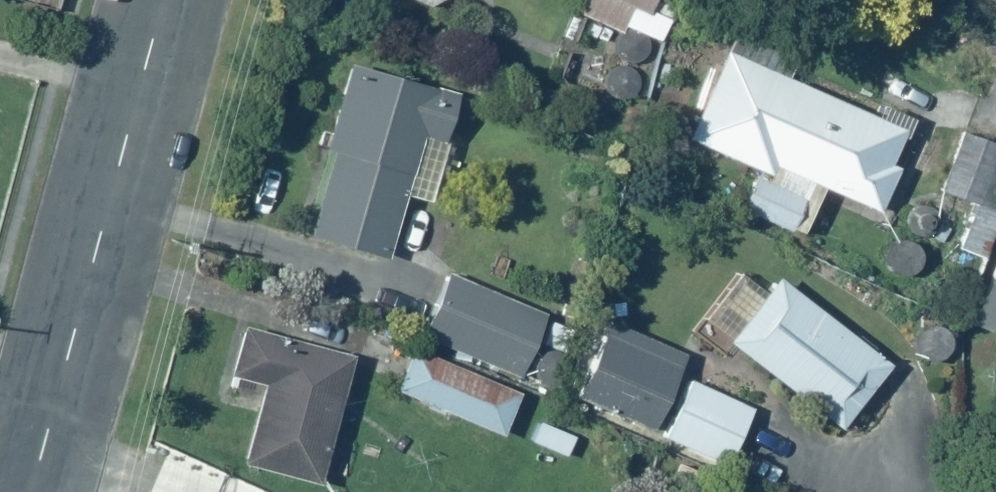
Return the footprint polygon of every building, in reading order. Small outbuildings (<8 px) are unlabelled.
[(437,11),(449,0),(412,0),(437,11)] [(580,12),(594,19),(585,37),(609,49),(621,26),(658,45),(671,19),(649,8),(653,0),(586,0),(580,12)] [(724,54),(687,143),(758,173),(743,209),(802,234),(821,190),(876,214),(895,169),(886,166),(902,128),(724,54)] [(453,86),(355,62),(313,236),(393,255),(407,199),(433,205),(448,142),(440,140),(453,86)] [(963,134),(941,191),(987,209),(995,186),(995,147),(963,134)] [(966,324),(995,336),(995,247),(966,324)] [(544,309),(442,270),(417,335),(519,374),(544,309)] [(887,361),(776,270),(722,335),(799,398),(805,392),(822,406),(819,411),(835,424),(887,361)] [(683,353),(607,322),(577,396),(653,427),(683,353)] [(348,356),(240,323),(226,369),(265,381),(241,460),(310,482),(348,356)] [(414,343),(394,386),(501,437),(521,395),(414,343)] [(753,407),(687,377),(661,434),(727,464),(753,407)]
